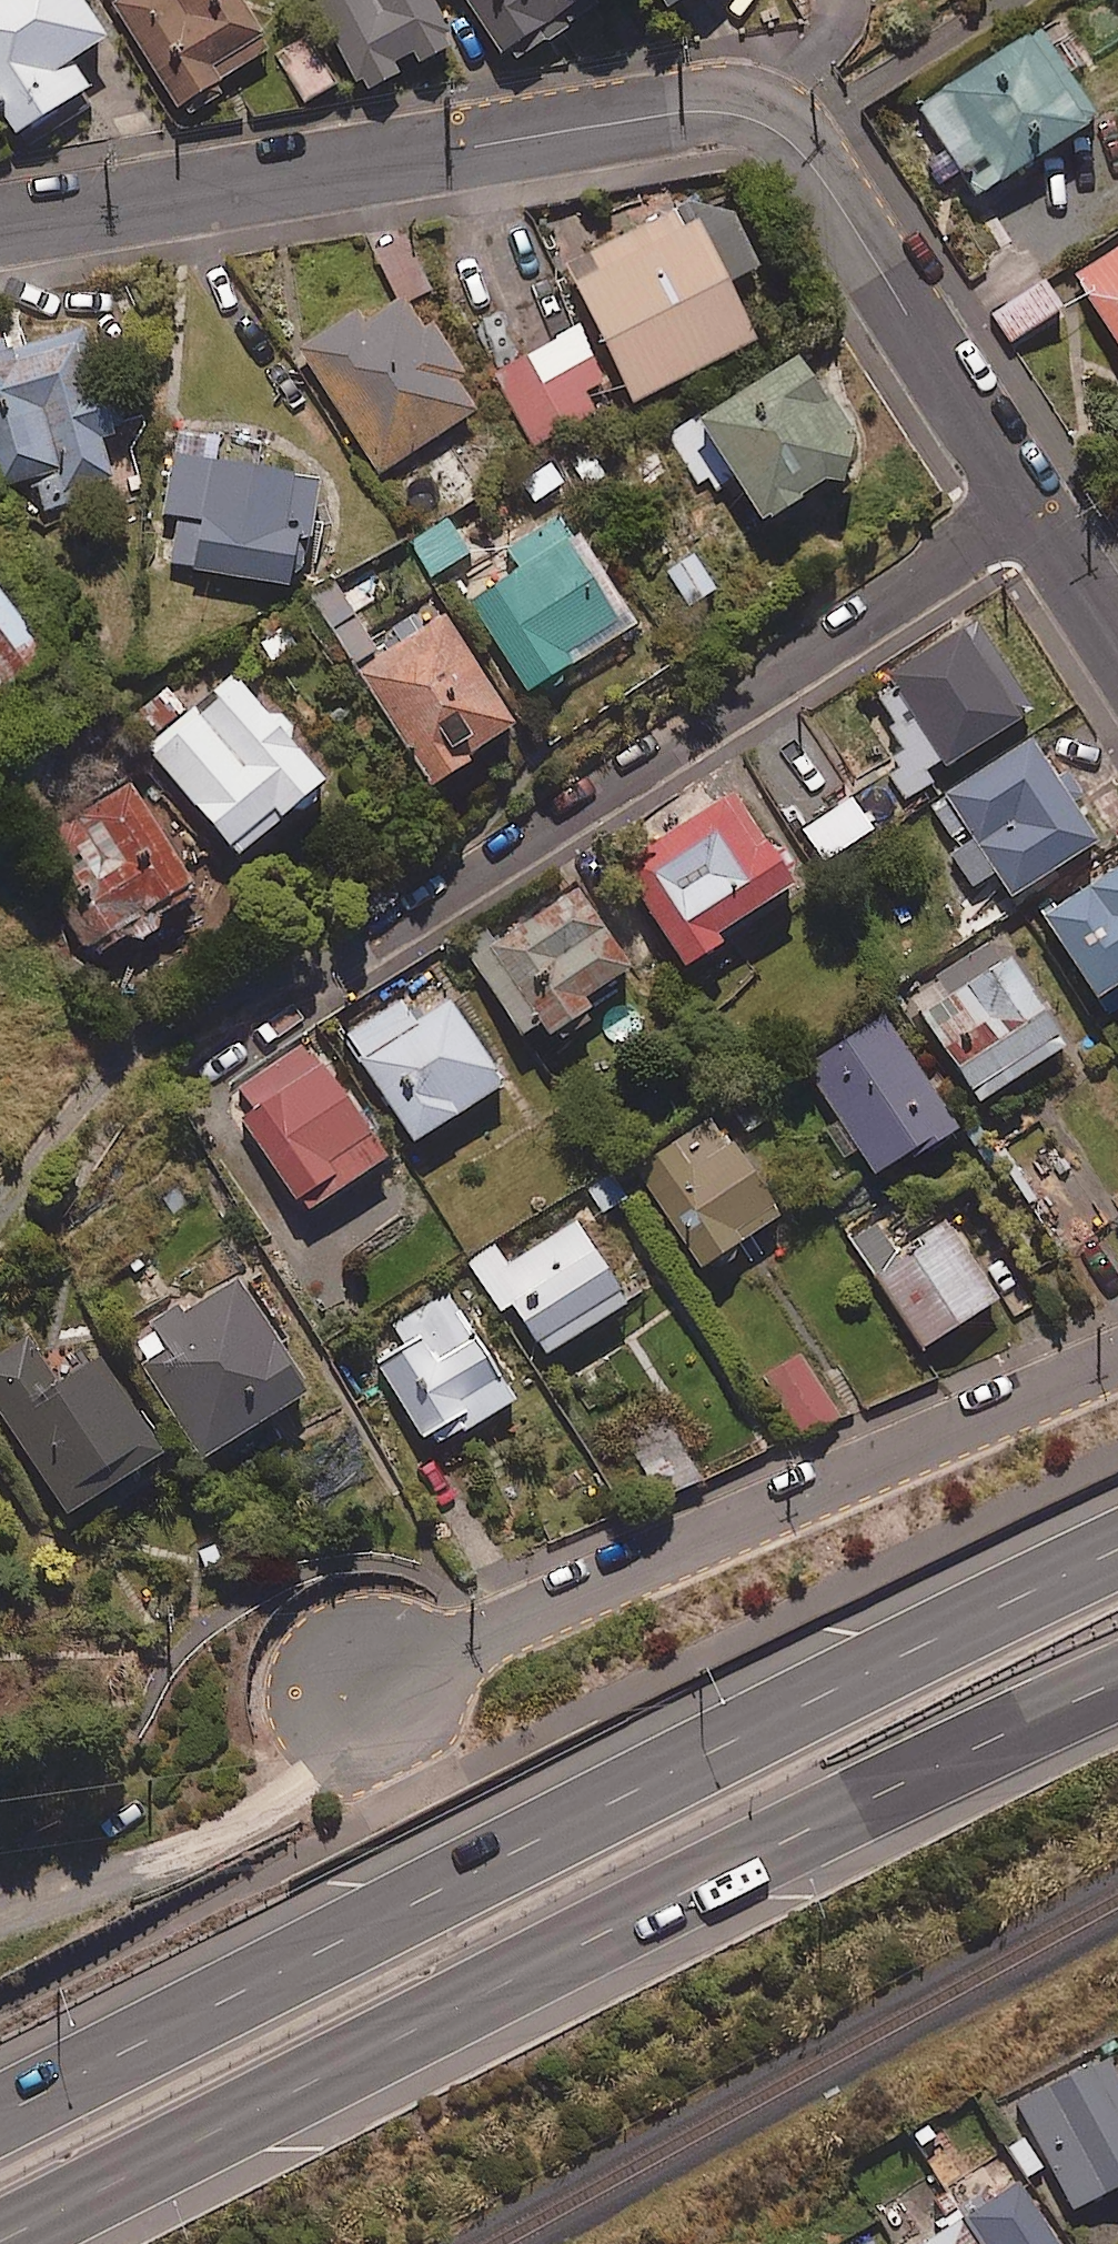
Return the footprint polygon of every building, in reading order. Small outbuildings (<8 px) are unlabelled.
[(15,132),(89,83),(70,56),(103,34),(81,0),(0,0),(0,109),(15,132)] [(181,106),(275,45),(246,0),(115,0),(113,1),(181,106)] [(437,0),(313,0),(354,79),(359,74),(366,88),(399,71),(391,57),(412,47),(418,59),(448,44),(442,32),(451,27),(437,0)] [(502,41),(509,36),(518,49),(593,0),(475,0),(502,41)] [(1037,23),(914,106),(974,195),(1097,113),(1037,23)] [(315,42),(286,60),(308,95),(336,77),(315,42)] [(689,198),(564,262),(635,400),(758,337),(727,278),(758,262),(731,210),(689,198)] [(1070,274),(1117,350),(1117,244),(1070,274)] [(1064,306),(1044,276),(989,313),(1010,343),(1064,306)] [(363,317),(356,307),(296,346),(378,470),(475,406),(455,376),(464,370),(430,319),(422,324),(401,292),(363,317)] [(0,334),(0,485),(56,468),(63,490),(111,475),(99,435),(113,431),(80,323),(7,345),(3,333),(0,334)] [(596,410),(552,336),(488,374),(532,448),(596,410)] [(823,393),(795,351),(696,416),(762,515),(822,475),(841,479),(851,432),(841,430),(851,423),(829,389),(823,393)] [(224,431),(174,424),(161,513),(176,515),(169,566),(287,583),(294,534),(312,536),(322,472),(220,457),(224,431)] [(468,552),(448,522),(412,547),(431,576),(468,552)] [(638,620),(581,530),(468,601),(525,691),(638,620)] [(717,587),(693,552),(665,570),(688,606),(717,587)] [(311,596),(354,665),(378,651),(336,581),(311,596)] [(46,655),(0,591),(0,687),(46,655)] [(513,721),(444,610),(378,651),(354,665),(428,784),(470,758),(465,750),(513,721)] [(1032,707),(975,617),(887,672),(943,762),(1032,707)] [(324,776),(237,677),(149,754),(236,853),(324,776)] [(164,684),(133,713),(154,735),(185,706),(164,684)] [(1100,838),(1034,734),(943,791),(946,796),(930,807),(950,838),(969,827),(976,838),(955,851),(974,881),(995,868),(1011,894),(1100,838)] [(196,880),(132,778),(48,831),(111,933),(196,880)] [(795,881),(736,787),(620,859),(685,964),(723,941),(715,930),(795,881)] [(1041,913),(1107,1013),(1117,1006),(1117,862),(1041,913)] [(633,965),(581,886),(487,947),(545,1034),(589,1005),(584,997),(633,965)] [(990,939),(937,973),(940,979),(912,998),(978,1100),(1068,1043),(1011,954),(1003,960),(990,939)] [(415,1019),(400,996),(342,1032),(410,1141),(502,1084),(493,1070),(498,1067),(453,996),(415,1019)] [(957,1124),(887,1013),(802,1066),(872,1177),(957,1124)] [(310,1055),(301,1042),(236,1086),(249,1106),(236,1114),(293,1198),(300,1193),(309,1206),(386,1154),(316,1051),(310,1055)] [(783,1213),(720,1116),(637,1169),(700,1266),(783,1213)] [(619,1161),(583,1186),(602,1214),(638,1190),(619,1161)] [(623,1299),(575,1223),(506,1266),(492,1243),(465,1260),(498,1314),(511,1306),(539,1351),(623,1299)] [(997,1297),(952,1226),(876,1274),(922,1345),(997,1297)] [(183,1310),(178,1302),(148,1320),(164,1347),(144,1359),(201,1454),(309,1390),(240,1276),(183,1310)] [(514,1395),(448,1289),(393,1323),(405,1343),(377,1360),(423,1435),(430,1431),(437,1442),(514,1395)] [(28,1336),(0,1354),(0,1423),(64,1519),(165,1452),(99,1353),(57,1380),(28,1336)] [(842,1416),(801,1353),(761,1378),(802,1441),(842,1416)] [(661,1500),(701,1478),(666,1413),(626,1435),(661,1500)] [(1108,2055),(1017,2103),(1072,2208),(1117,2184),(1117,2074),(1108,2055)] [(984,2243),(1060,2243),(1019,2179),(964,2213),(984,2243)] [(964,2213),(915,2243),(984,2243),(964,2213)]
